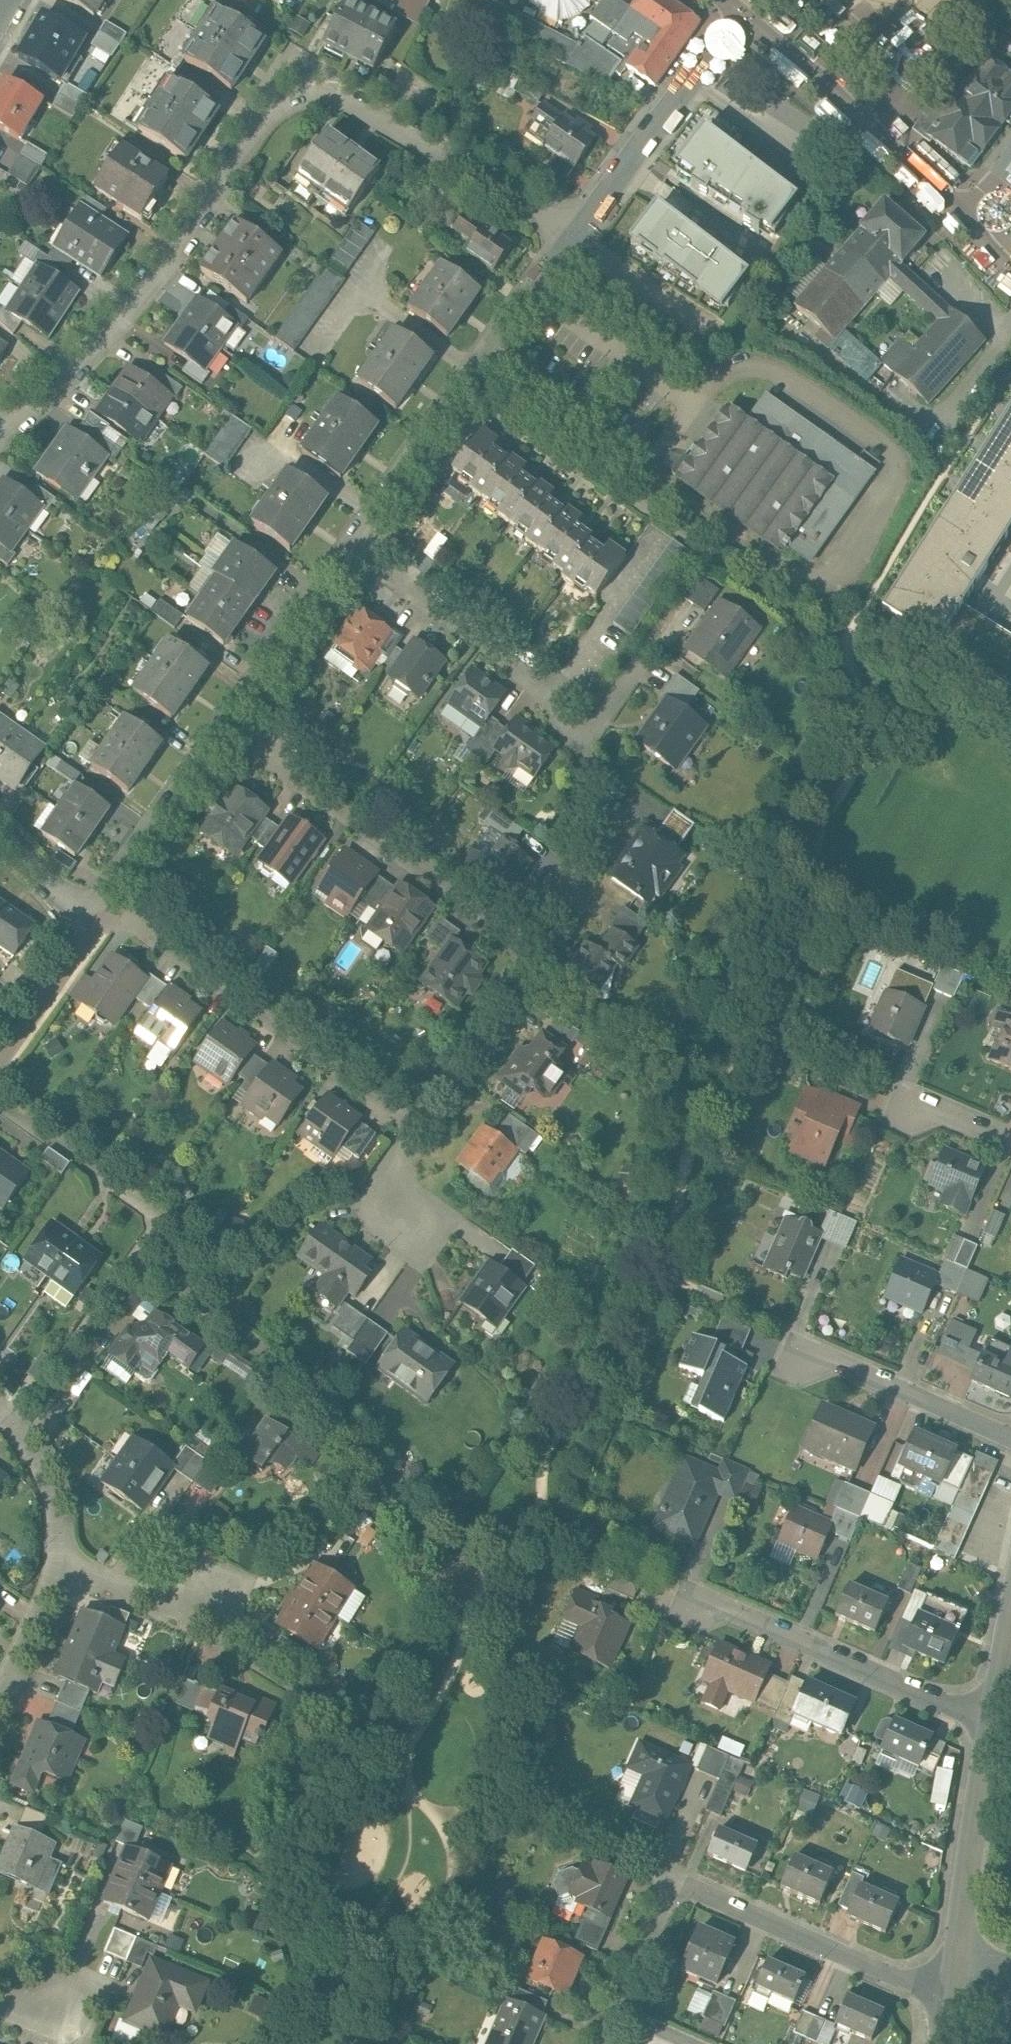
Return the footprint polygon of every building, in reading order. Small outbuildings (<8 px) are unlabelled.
[(94,18),(104,0),(64,0),(94,18)] [(401,0),(425,12),(432,0),(401,0)] [(667,0),(639,0),(632,10),(618,0),(604,0),(591,18),(616,36),(608,47),(624,58),(621,62),(585,37),(579,46),(500,4),(489,25),(494,27),(605,87),(614,73),(620,77),(626,69),(655,87),(700,23),(667,0)] [(396,28),(346,2),(324,45),(374,71),(396,28)] [(265,40),(218,10),(201,35),(248,65),(265,40)] [(85,40),(44,16),(19,57),(61,81),(62,80),(58,78),(71,56),(75,58),(85,40)] [(127,35),(106,22),(99,34),(120,46),(127,35)] [(120,46),(99,34),(92,46),(112,58),(120,46)] [(248,65),(201,35),(185,60),(232,91),(248,65)] [(1007,57),(986,41),(978,52),(998,68),(1007,57)] [(979,72),(959,98),(958,97),(947,111),(937,103),(919,126),(919,129),(931,137),(931,141),(964,166),(970,165),(977,156),(982,155),(1010,117),(1010,96),(979,72)] [(545,92),(520,79),(514,92),(538,105),(545,92)] [(7,80),(0,91),(0,129),(20,140),(43,101),(7,80)] [(218,111),(171,80),(139,130),(186,161),(218,111)] [(88,95),(66,83),(59,95),(80,107),(81,107),(88,95)] [(80,107),(59,95),(53,107),(73,119),(80,107)] [(564,119),(544,105),(525,133),(526,137),(536,144),(536,145),(544,150),(545,148),(556,155),(574,168),(575,168),(595,140),(581,130),(585,125),(578,121),(575,126),(565,118),(564,119)] [(811,192),(702,121),(668,174),(777,244),(811,192)] [(381,171),(329,133),(298,176),(350,214),(381,171)] [(48,156),(28,143),(21,155),(42,167),(48,156)] [(169,179),(122,148),(96,188),(143,219),(169,179)] [(42,167),(21,155),(8,175),(29,188),(42,167)] [(574,168),(556,155),(545,170),(564,183),(574,168)] [(764,264),(655,193),(621,246),(730,316),(764,264)] [(107,210),(87,197),(81,207),(101,220),(107,210)] [(884,204),(794,307),(834,342),(889,279),(901,266),(925,239),(910,226),(900,216),(899,217),(884,204)] [(101,220),(81,207),(68,227),(115,258),(128,238),(101,220)] [(513,246),(485,227),(465,213),(454,230),(473,243),(467,253),(494,272),(513,246)] [(358,222),(326,267),(343,279),(375,234),(358,222)] [(283,255),(236,223),(235,226),(236,226),(224,243),(223,242),(218,249),(264,282),(283,255)] [(115,258),(68,227),(55,247),(75,260),(102,278),(115,258)] [(75,260),(55,247),(48,257),(60,265),(68,270),(75,260)] [(264,282),(218,249),(215,253),(216,254),(204,271),(203,270),(201,272),(248,305),(264,282)] [(48,257),(40,252),(33,263),(37,267),(38,265),(53,275),(60,265),(48,257)] [(53,275),(38,265),(37,267),(23,289),(64,315),(79,292),(53,275)] [(480,292),(443,265),(410,311),(448,338),(480,292)] [(985,342),(950,310),(901,266),(889,279),(938,324),(913,351),(901,340),(880,362),(928,406),(985,342)] [(326,267),(275,339),(294,352),(346,281),(343,279),(326,267)] [(64,315),(23,289),(9,311),(8,312),(23,322),(48,339),(64,315)] [(223,316),(198,299),(189,312),(191,314),(185,322),(183,321),(182,322),(221,350),(237,328),(237,327),(223,316)] [(249,320),(230,307),(223,316),(237,327),(237,328),(242,331),(249,320)] [(8,312),(9,311),(4,308),(0,313),(0,323),(14,336),(23,322),(8,312)] [(221,350),(182,322),(181,323),(183,324),(177,333),(175,331),(166,345),(190,362),(205,372),(206,371),(221,350)] [(433,357),(395,331),(359,383),(396,410),(433,357)] [(205,372),(190,362),(183,372),(203,386),(211,375),(206,371),(205,372)] [(157,385),(132,368),(116,391),(156,418),(171,396),(172,395),(157,385)] [(184,389),(164,375),(157,385),(172,395),(171,396),(176,399),(184,389)] [(156,418),(116,391),(100,414),(140,441),(156,418)] [(766,397),(747,424),(729,411),(692,463),(684,457),(672,473),(781,551),(785,546),(789,549),(790,547),(811,562),(874,473),(766,397)] [(378,426),(340,399),(303,452),(341,478),(378,426)] [(110,427),(91,413),(83,424),(103,438),(110,427)] [(891,608),(1010,682),(1010,626),(975,603),(1010,546),(1010,415),(891,608)] [(233,416),(205,456),(225,470),(252,430),(233,416)] [(103,438),(83,424),(77,434),(108,456),(107,457),(108,459),(108,458),(115,463),(123,452),(103,438)] [(77,434),(70,429),(37,475),(75,502),(107,457),(108,456),(77,434)] [(482,431),(453,471),(470,484),(469,489),(481,498),(507,461),(492,450),(498,442),(482,431)] [(526,468),(510,457),(507,461),(481,498),(498,510),(497,515),(509,523),(535,487),(520,476),(526,468)] [(327,498),(289,471),(253,524),(290,550),(327,498)] [(5,480),(0,486),(0,511),(27,531),(43,509),(44,508),(29,497),(5,480)] [(553,493),(538,483),(535,487),(509,523),(526,535),(525,540),(537,549),(563,513),(548,502),(553,493)] [(57,500),(37,486),(29,497),(44,508),(43,509),(48,512),(57,500)] [(581,519),(566,508),(563,513),(537,549),(554,561),(553,566),(565,575),(588,542),(591,538),(576,527),(581,519)] [(0,511),(0,546),(11,553),(12,552),(27,531),(0,511)] [(691,553),(673,540),(666,549),(685,562),(691,553)] [(604,553),(588,542),(565,575),(562,579),(575,587),(579,585),(597,597),(625,556),(610,545),(604,553)] [(0,546),(0,560),(9,566),(17,556),(12,552),(11,553),(0,546)] [(275,573),(235,546),(222,564),(259,590),(266,581),(270,580),(275,573)] [(685,562),(666,549),(660,559),(678,572),(685,562)] [(678,572),(660,559),(653,568),(671,581),(678,572)] [(259,590),(222,564),(214,576),(217,578),(217,577),(252,601),(259,590)] [(671,581),(653,568),(647,577),(665,590),(671,581)] [(252,601),(217,577),(217,578),(203,598),(239,624),(254,603),(252,601)] [(665,590),(647,577),(640,586),(658,599),(665,590)] [(719,591),(699,577),(684,598),(704,613),(719,591)] [(658,599),(640,586),(633,596),(651,609),(658,599)] [(651,609),(633,596),(627,605),(645,618),(651,609)] [(239,624),(203,598),(188,620),(224,645),(239,624)] [(184,616),(160,600),(152,612),(175,628),(184,616)] [(759,630),(720,602),(686,650),(725,678),(759,630)] [(645,618),(627,605),(620,614),(638,627),(645,618)] [(387,631),(359,611),(335,645),(348,654),(349,663),(358,669),(367,668),(378,652),(374,649),(387,631)] [(638,627),(620,614),(613,623),(632,636),(638,627)] [(403,638),(389,628),(387,631),(374,649),(378,652),(388,659),(396,648),(403,638)] [(171,640),(134,693),(172,719),(208,667),(171,640)] [(391,676),(390,678),(395,681),(394,688),(407,697),(413,694),(418,698),(444,662),(415,642),(406,655),(391,676)] [(388,659),(381,669),(391,676),(406,655),(396,648),(388,659)] [(509,693),(474,668),(448,706),(481,729),(483,730),(491,718),(509,693)] [(700,692),(676,675),(661,696),(667,701),(668,700),(685,712),(700,692)] [(685,712),(668,700),(667,701),(637,743),(675,770),(706,727),(685,712)] [(126,717),(92,767),(129,792),(163,742),(126,717)] [(560,747),(515,717),(507,729),(492,752),(495,754),(502,760),(503,766),(509,770),(517,769),(536,782),(560,747)] [(19,732),(0,718),(0,758),(19,732)] [(476,756),(499,723),(491,718),(483,730),(481,729),(466,750),(476,756)] [(492,752),(507,729),(499,723),(476,756),(488,765),(495,754),(492,752)] [(19,732),(0,758),(0,777),(13,786),(16,782),(29,762),(40,747),(19,732)] [(81,774),(63,761),(56,771),(75,783),(81,774)] [(29,762),(16,782),(25,788),(39,769),(29,762)] [(271,811),(233,785),(199,832),(237,859),(271,811)] [(110,808),(78,786),(60,810),(93,833),(110,808)] [(93,833),(60,810),(43,835),(76,857),(93,833)] [(327,842),(289,815),(255,863),(294,890),(327,842)] [(649,821),(611,875),(653,904),(659,895),(665,899),(687,867),(683,864),(692,852),(649,821)] [(519,850),(503,838),(493,852),(497,855),(483,875),(509,893),(530,862),(517,853),(519,850)] [(78,863),(58,850),(51,860),(71,873),(78,863)] [(378,874),(345,851),(323,882),(337,892),(331,900),(333,902),(333,907),(342,914),(347,912),(350,914),(356,905),(377,876),(378,874)] [(377,876),(356,905),(366,912),(369,907),(387,883),(377,876)] [(398,891),(387,883),(369,907),(380,915),(398,891)] [(432,908),(401,886),(398,891),(380,915),(376,922),(391,932),(384,942),(400,954),(432,908)] [(0,901),(0,947),(14,957),(36,926),(0,901)] [(461,933),(440,918),(425,939),(445,953),(453,942),(454,943),(461,933)] [(641,945),(615,928),(601,949),(588,941),(564,977),(594,998),(618,963),(625,968),(641,945)] [(454,943),(453,942),(445,953),(423,984),(455,1007),(466,993),(472,993),(479,984),(476,978),(485,965),(454,943)] [(145,979),(113,956),(81,1002),(97,1014),(96,1019),(104,1025),(109,1023),(113,1025),(134,997),(146,979),(145,979)] [(964,976),(942,966),(932,990),(954,999),(964,976)] [(146,979),(134,997),(143,1004),(159,981),(149,974),(145,979),(146,979)] [(159,981),(143,1004),(153,1011),(169,988),(159,981)] [(182,995),(170,987),(169,988),(153,1011),(139,1032),(158,1045),(155,1049),(168,1059),(201,1013),(187,1003),(188,1001),(188,999),(182,995)] [(923,1009),(887,993),(870,1031),(907,1047),(923,1009)] [(999,1013),(994,1027),(1004,1031),(1001,1045),(1000,1047),(995,1051),(991,1061),(1010,1070),(1010,1018),(999,1013)] [(255,1047),(223,1024),(220,1028),(217,1028),(214,1032),(215,1034),(200,1056),(212,1064),(208,1069),(229,1084),(236,1075),(251,1053),(255,1047)] [(521,1042),(497,1076),(529,1098),(538,1086),(558,1100),(578,1071),(565,1062),(574,1049),(548,1030),(534,1050),(521,1042)] [(251,1053),(236,1075),(245,1082),(261,1060),(251,1053)] [(245,1082),(240,1090),(250,1096),(270,1067),(261,1060),(245,1082)] [(250,1096),(244,1104),(263,1117),(266,1113),(280,1123),(301,1092),(292,1086),(295,1080),(272,1064),(270,1067),(250,1096)] [(818,1094),(807,1089),(793,1123),(803,1127),(791,1158),(826,1172),(841,1136),(849,1140),(862,1107),(820,1090),(818,1094)] [(359,1121),(327,1098),(304,1130),(336,1154),(341,1147),(358,1122),(359,1121)] [(358,1122),(341,1147),(359,1160),(376,1135),(358,1122)] [(506,1143),(486,1128),(479,1138),(475,1138),(469,1147),(469,1151),(460,1165),(489,1186),(498,1172),(503,1172),(509,1163),(509,1158),(515,1149),(514,1148),(522,1139),(513,1133),(506,1143)] [(70,1163),(49,1148),(40,1159),(62,1174),(70,1163)] [(985,1169),(944,1152),(930,1185),(949,1193),(943,1208),(963,1216),(969,1202),(971,1202),(985,1169)] [(0,1153),(0,1207),(4,1210),(29,1174),(0,1153)] [(993,1212),(983,1234),(995,1240),(1004,1217),(993,1212)] [(857,1223),(835,1214),(825,1238),(847,1247),(857,1223)] [(800,1226),(785,1220),(777,1237),(780,1238),(766,1270),(786,1279),(788,1275),(800,1280),(820,1235),(811,1231),(811,1229),(810,1226),(803,1223),(800,1224),(800,1226)] [(77,1241),(52,1223),(27,1258),(51,1276),(77,1241)] [(367,1261),(320,1228),(299,1257),(327,1276),(315,1294),(316,1303),(332,1314),(348,1291),(356,1297),(365,1283),(364,1278),(361,1276),(368,1266),(367,1261)] [(102,1259),(77,1241),(51,1276),(76,1294),(102,1259)] [(977,1247),(964,1241),(954,1265),(967,1271),(977,1247)] [(535,1267),(514,1252),(500,1272),(521,1287),(535,1267)] [(939,1276),(901,1260),(884,1298),(922,1314),(935,1285),(939,1276)] [(954,1265),(945,1261),(939,1276),(935,1285),(957,1295),(967,1271),(954,1265)] [(490,1265),(463,1304),(489,1322),(503,1304),(509,1308),(523,1289),(521,1287),(500,1272),(490,1265)] [(988,1280),(967,1271),(957,1295),(977,1304),(988,1280)] [(141,1287),(128,1290),(117,1304),(132,1315),(140,1303),(145,1306),(153,1295),(141,1287)] [(368,1320),(348,1306),(333,1327),(353,1341),(368,1320)] [(180,1330),(156,1312),(145,1327),(170,1345),(180,1330)] [(1010,1318),(1002,1315),(996,1319),(997,1327),(1004,1331),(1010,1326),(1010,1318)] [(751,1331),(722,1319),(711,1344),(726,1351),(727,1347),(742,1353),(751,1331)] [(388,1334),(368,1320),(353,1341),(346,1351),(366,1365),(388,1334)] [(952,1322),(939,1351),(964,1362),(969,1350),(977,1332),(952,1322)] [(142,1326),(129,1328),(110,1355),(135,1372),(144,1360),(148,1359),(159,1366),(169,1351),(172,1347),(170,1345),(145,1327),(142,1326)] [(204,1347),(180,1330),(170,1345),(172,1347),(169,1351),(176,1359),(181,1355),(193,1363),(204,1347)] [(454,1366),(405,1331),(378,1369),(427,1404),(454,1366)] [(747,1368),(723,1358),(726,1351),(711,1344),(693,1336),(680,1368),(704,1378),(705,1377),(713,1380),(699,1412),(723,1423),(747,1368)] [(990,1340),(983,1356),(969,1350),(964,1362),(978,1368),(972,1382),(1010,1399),(1010,1397),(1010,1349),(990,1340)] [(193,1363),(181,1355),(176,1359),(179,1365),(187,1371),(193,1363)] [(873,1429),(823,1407),(804,1448),(855,1470),(873,1429)] [(304,1446),(266,1419),(240,1455),(263,1472),(273,1456),(290,1468),(297,1458),(305,1446),(304,1446)] [(973,1460),(915,1434),(908,1448),(905,1447),(891,1477),(900,1481),(901,1485),(913,1490),(918,1488),(923,1477),(959,1493),(972,1463),(973,1460)] [(174,1464),(135,1437),(103,1483),(142,1511),(172,1468),(174,1465),(174,1464)] [(320,1454),(305,1444),(304,1446),(305,1446),(297,1458),(310,1468),(320,1454)] [(207,1461),(186,1446),(174,1464),(174,1465),(172,1468),(192,1482),(207,1461)] [(998,1462),(976,1452),(973,1460),(972,1463),(993,1473),(998,1462)] [(207,1461),(192,1482),(211,1496),(227,1475),(207,1461)] [(721,1476),(685,1461),(656,1527),(693,1542),(716,1490),(722,1477),(721,1476)] [(750,1471),(727,1461),(721,1476),(722,1477),(716,1490),(738,1499),(750,1471)] [(993,1473),(972,1463),(967,1474),(988,1484),(993,1473)] [(988,1484),(967,1474),(962,1485),(983,1495),(988,1484)] [(870,1495),(847,1485),(837,1509),(860,1519),(870,1495)] [(983,1495),(962,1485),(959,1492),(959,1493),(957,1496),(979,1506),(983,1495)] [(894,1505),(870,1495),(860,1519),(883,1529),(894,1505)] [(979,1506),(957,1496),(952,1507),(974,1517),(979,1506)] [(974,1517),(952,1507),(947,1518),(969,1528),(974,1517)] [(831,1523),(794,1508),(779,1543),(816,1559),(828,1531),(832,1524),(831,1523)] [(860,1519),(837,1509),(831,1523),(832,1524),(828,1531),(850,1541),(860,1519)] [(969,1528),(947,1518),(942,1529),(964,1539),(969,1528)] [(964,1539),(942,1529),(937,1540),(959,1549),(964,1539)] [(959,1549),(937,1540),(933,1551),(954,1560),(959,1549)] [(909,1563),(897,1588),(910,1594),(922,1569),(909,1563)] [(353,1589),(315,1566),(298,1595),(335,1618),(353,1589)] [(643,1578),(619,1567),(609,1589),(633,1600),(643,1578)] [(889,1602),(849,1585),(836,1616),(875,1634),(889,1602)] [(613,1611),(594,1603),(596,1599),(576,1590),(563,1618),(582,1627),(571,1652),(609,1669),(629,1624),(611,1616),(613,1611)] [(335,1618),(298,1595),(279,1625),(311,1645),(318,1633),(324,1636),(335,1618)] [(948,1604),(927,1595),(905,1647),(944,1664),(958,1632),(958,1633),(960,1628),(964,1620),(945,1612),(948,1604)] [(125,1628),(83,1610),(71,1638),(113,1656),(114,1655),(125,1628)] [(304,1650),(282,1636),(276,1646),(298,1660),(304,1650)] [(113,1656),(71,1638),(55,1676),(66,1681),(66,1680),(90,1690),(95,1680),(115,1688),(126,1661),(114,1655),(113,1656)] [(770,1666),(719,1643),(703,1680),(712,1684),(703,1703),(719,1710),(728,1691),(754,1703),(767,1673),(770,1666)] [(789,1683),(767,1673),(754,1703),(776,1713),(789,1683)] [(776,1713),(774,1719),(789,1726),(794,1716),(794,1715),(808,1684),(792,1677),(789,1683),(776,1713)] [(90,1690),(66,1680),(66,1681),(57,1703),(81,1713),(90,1690)] [(206,1689),(184,1680),(174,1703),(193,1711),(197,1710),(200,1702),(206,1689)] [(855,1704),(808,1683),(808,1684),(794,1716),(840,1736),(855,1704)] [(252,1703),(219,1689),(215,1691),(214,1693),(206,1689),(200,1702),(213,1708),(211,1714),(214,1721),(218,1723),(212,1735),(214,1740),(235,1749),(239,1739),(255,1746),(257,1742),(259,1743),(262,1735),(260,1734),(262,1730),(266,1728),(275,1707),(254,1698),(252,1703)] [(81,1713),(57,1703),(47,1725),(71,1735),(81,1713)] [(47,1725),(39,1722),(13,1784),(29,1791),(36,1775),(36,1774),(44,1771),(48,1773),(66,1781),(84,1740),(71,1735),(47,1725)] [(931,1738),(895,1722),(882,1751),(918,1767),(931,1738)] [(931,1738),(918,1767),(933,1774),(946,1745),(931,1738)] [(690,1765),(640,1743),(629,1768),(630,1769),(631,1766),(646,1773),(632,1805),(666,1820),(690,1765)] [(729,1756),(707,1746),(697,1770),(719,1779),(724,1769),(729,1756)] [(739,1776),(724,1769),(719,1779),(706,1809),(721,1816),(739,1776)] [(840,1796),(860,1807),(867,1795),(846,1784),(840,1796)] [(813,1812),(819,1794),(804,1789),(798,1807),(813,1812)] [(50,1817),(26,1807),(19,1824),(43,1834),(50,1817)] [(4,1829),(3,1830),(12,1834),(0,1862),(0,1872),(49,1893),(60,1866),(65,1868),(66,1866),(49,1859),(55,1845),(31,1835),(29,1839),(4,1829)] [(758,1846),(719,1829),(708,1855),(746,1872),(758,1846)] [(171,1865),(127,1846),(115,1874),(159,1893),(171,1865)] [(834,1873),(795,1856),(781,1887),(820,1905),(834,1873)] [(625,1877),(596,1864),(593,1870),(584,1866),(581,1872),(572,1868),(558,1873),(553,1884),(558,1898),(573,1893),(581,1897),(578,1904),(588,1908),(583,1919),(607,1930),(612,1917),(608,1915),(614,1903),(615,1903),(616,1902),(614,1901),(619,1892),(620,1892),(620,1891),(619,1890),(625,1877)] [(159,1893),(115,1874),(104,1902),(148,1920),(159,1893)] [(900,1902),(860,1885),(846,1916),(886,1934),(900,1902)] [(607,1930),(583,1919),(574,1941),(597,1951),(607,1930)] [(136,1937),(114,1928),(104,1952),(126,1961),(136,1937)] [(734,1945),(698,1929),(681,1968),(717,1984),(734,1945)] [(158,1946),(136,1937),(126,1961),(142,1967),(148,1953),(154,1955),(158,1946)] [(577,1956),(545,1942),(534,1966),(539,1968),(533,1981),(565,1995),(572,1980),(567,1978),(570,1972),(572,1972),(574,1971),(576,1969),(577,1967),(577,1964),(576,1962),(575,1960),(577,1956)] [(806,1977),(768,1960),(756,1987),(757,1988),(755,1993),(753,1992),(748,2004),(764,2011),(772,1994),(794,2004),(806,1977)] [(205,1983),(152,1961),(127,2021),(163,2036),(178,2000),(196,2007),(205,1983)] [(548,2002),(516,1987),(510,2000),(542,2014),(548,2002)] [(736,2001),(714,1991),(703,2017),(725,2026),(736,2001)] [(885,2012),(848,1996),(835,2025),(872,2041),(885,2012)] [(509,2000),(489,2043),(530,2043),(543,2015),(542,2014),(510,2000),(509,2000)] [(803,2011),(793,2033),(805,2038),(815,2016),(803,2011)] [(827,2021),(815,2016),(805,2038),(817,2043),(827,2021)]
